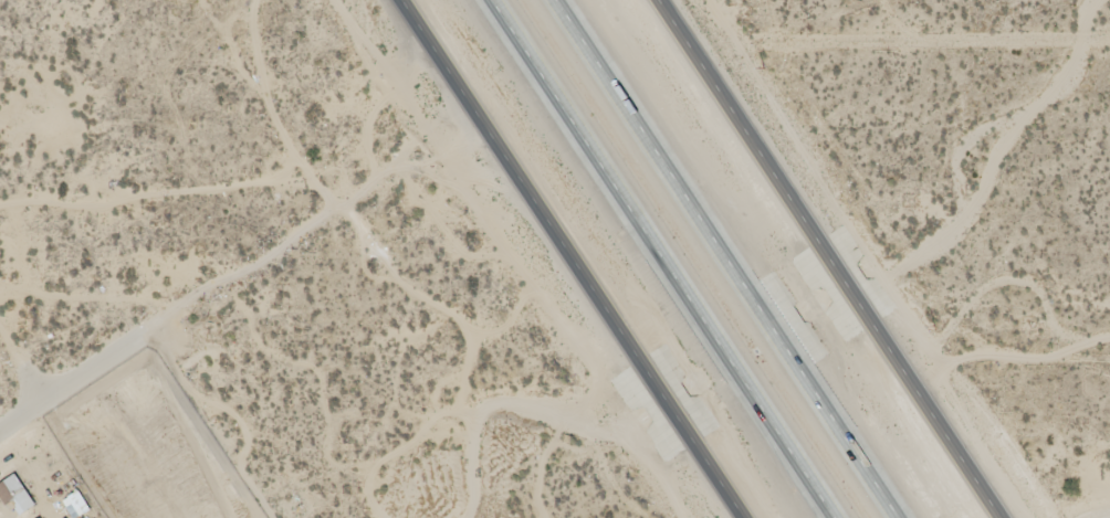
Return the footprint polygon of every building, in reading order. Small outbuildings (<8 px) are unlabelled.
[(12,503),(20,516),(36,506),(15,475),(0,485),(0,497),(6,506),(12,503)] [(71,517),(78,517),(91,512),(80,491),(62,501),(71,517)]
